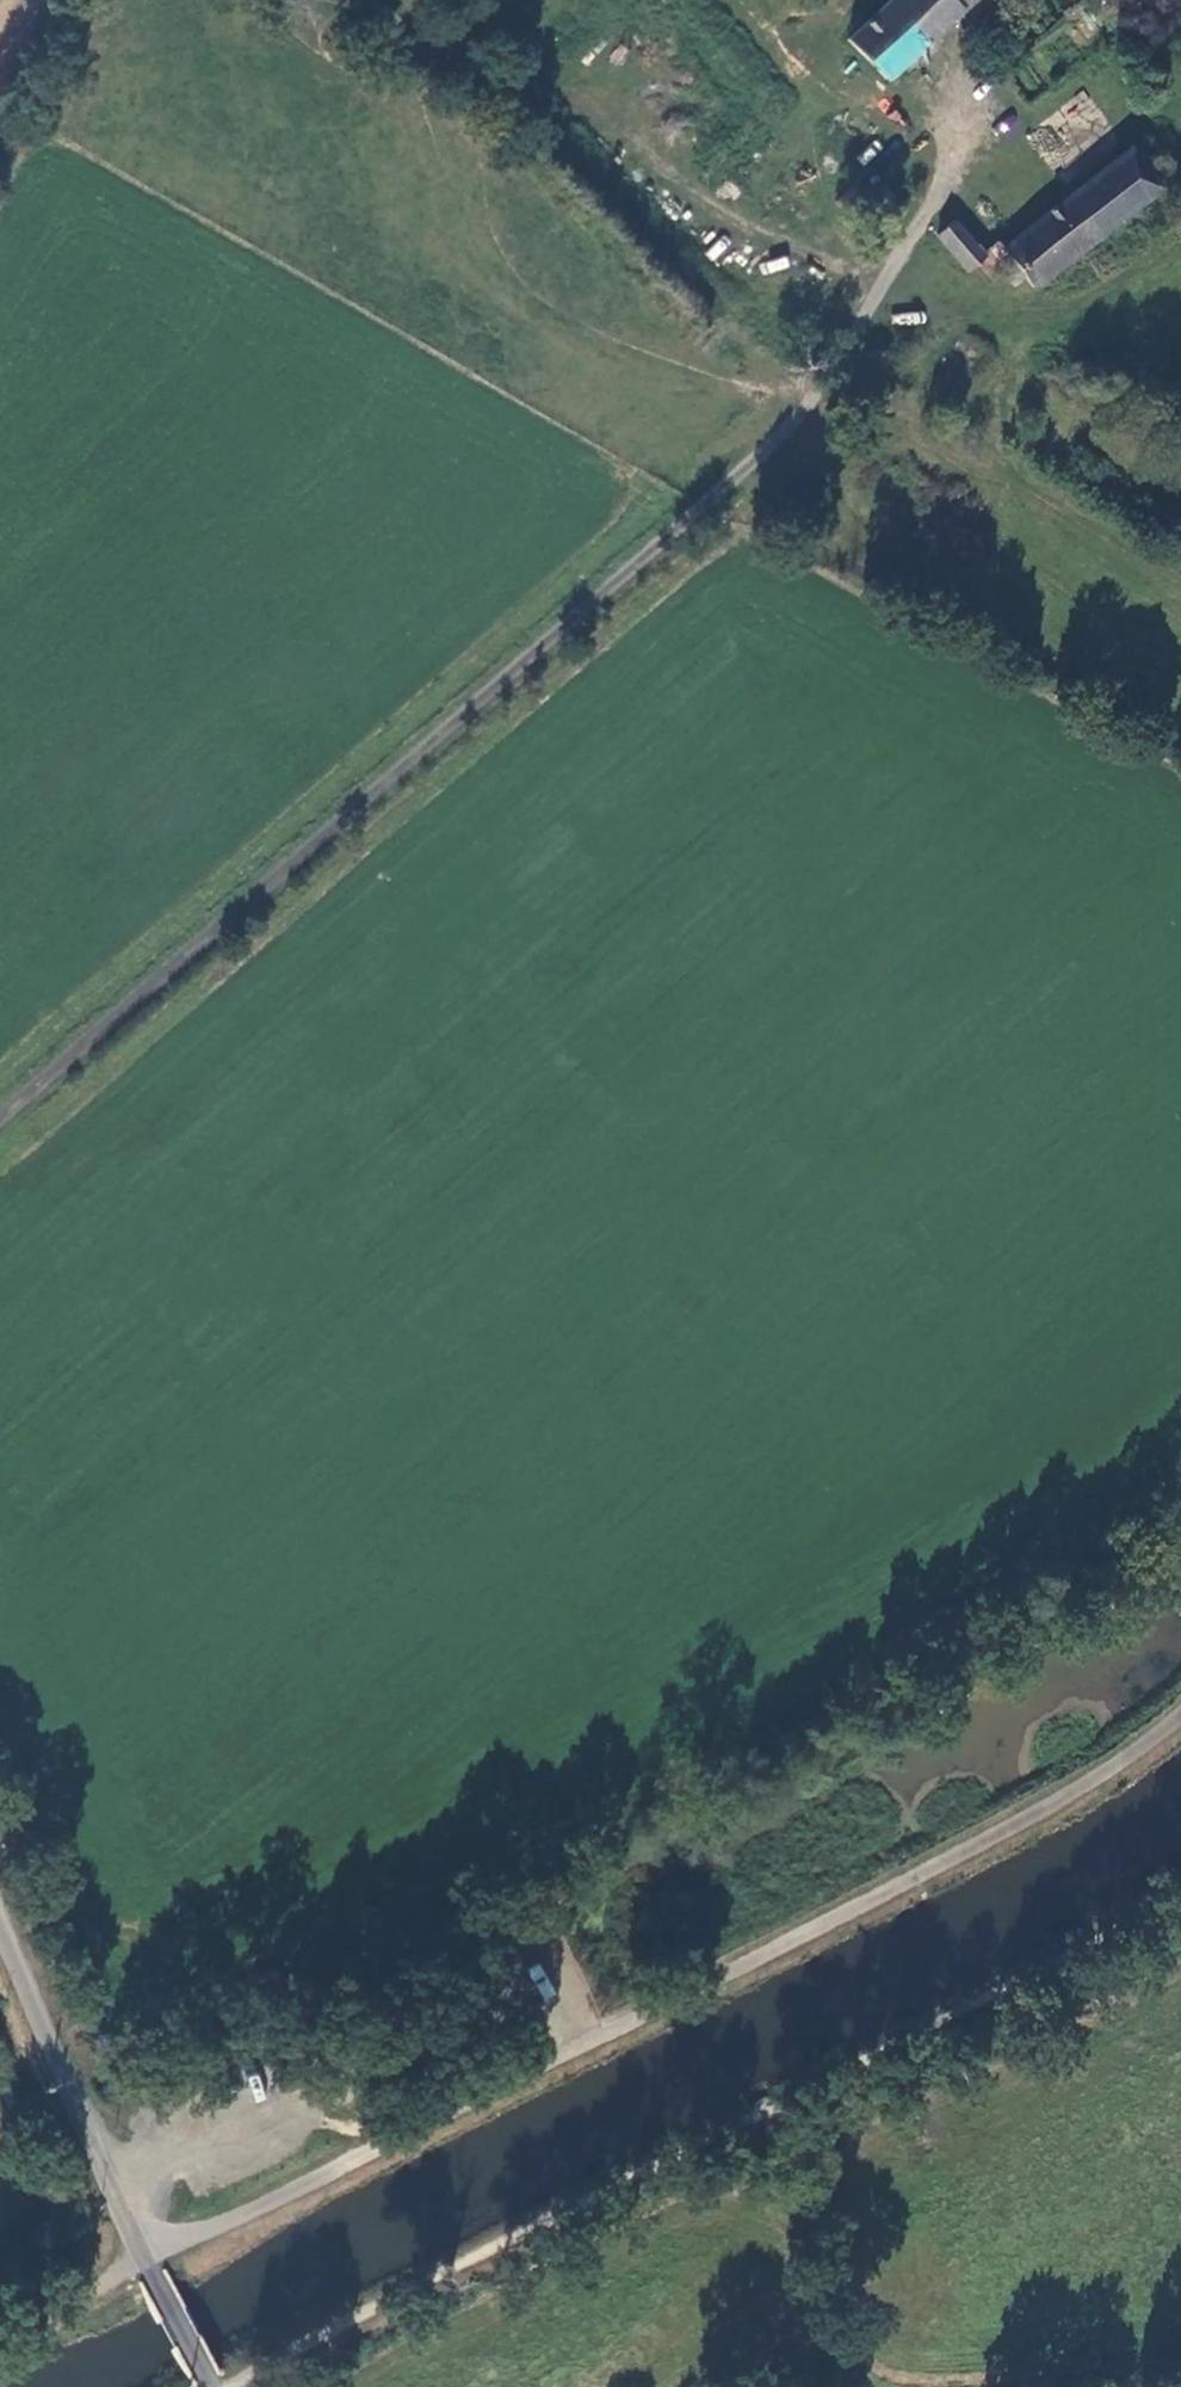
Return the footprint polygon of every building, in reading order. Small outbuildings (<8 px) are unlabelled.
[(839,41),(879,83),(966,0),(882,0),(839,41)] [(1158,188),(1180,170),(1148,132),(1126,149),(1158,188)] [(932,231),(961,267),(970,260),(986,280),(1000,268),(1007,276),(998,283),(1009,297),(1024,284),(1031,292),(1158,188),(1126,149),(999,253),(989,241),(976,251),(949,218),(932,231)]
